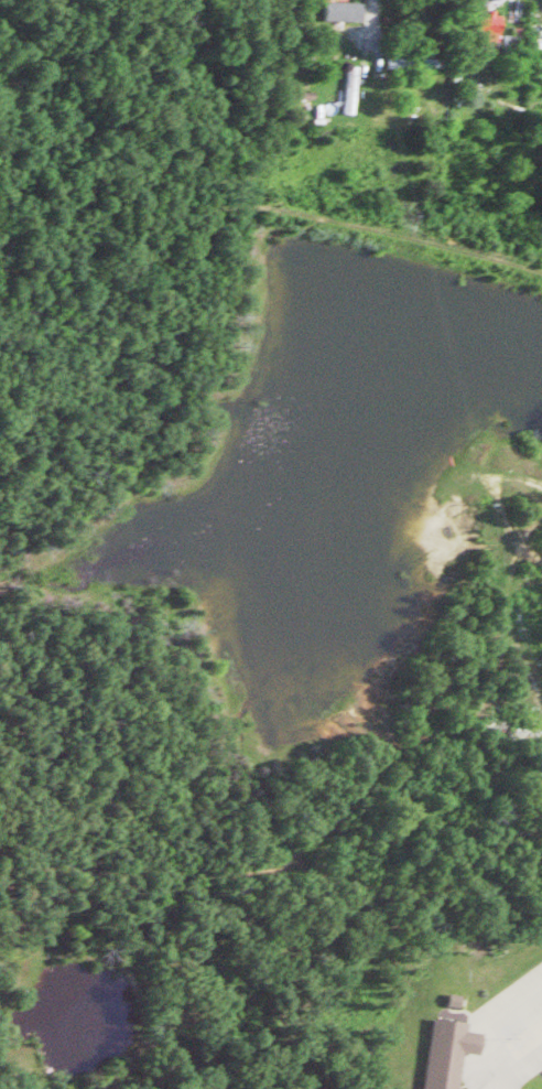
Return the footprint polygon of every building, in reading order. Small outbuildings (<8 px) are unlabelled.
[(368,1),(329,0),(329,19),(368,20),(368,1)] [(504,40),(505,11),(489,10),(488,19),(483,19),(482,39),(504,40)] [(508,34),(508,52),(527,53),(527,34),(508,34)] [(392,67),(406,67),(406,57),(392,57),(392,67)] [(446,59),(410,58),(410,67),(446,68),(446,59)] [(469,1052),(485,1054),(488,1032),(473,1031),(474,1022),(438,1017),(429,1088),(465,1088),(469,1052)]
